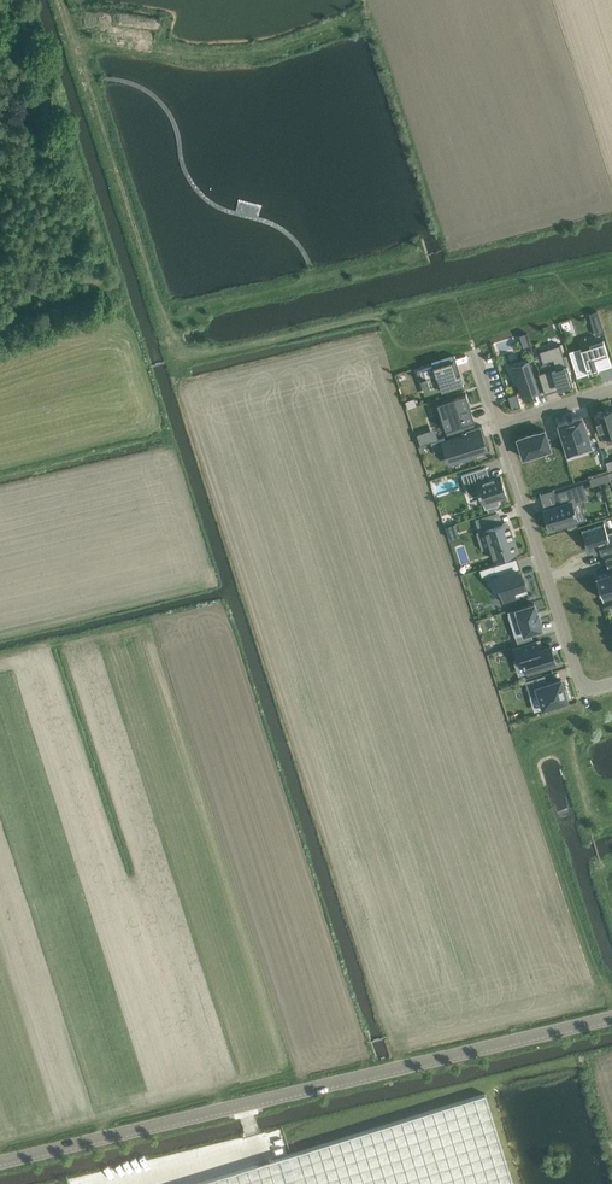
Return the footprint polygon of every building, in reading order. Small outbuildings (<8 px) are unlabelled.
[(597,310),(589,313),(591,320),(596,335),(604,332),(597,310)] [(571,355),(570,355),(576,373),(577,372),(581,371),(587,369),(590,368),(590,369),(591,372),(598,369),(597,366),(598,365),(609,362),(610,361),(603,340),(602,340),(603,341),(580,348),(581,351),(580,352),(571,355)] [(556,367),(538,373),(541,382),(554,378),(557,386),(565,384),(566,386),(568,386),(573,384),(568,370),(570,370),(566,355),(564,356),(560,344),(559,344),(560,346),(549,349),(549,347),(539,351),(543,363),(553,360),(556,367)] [(432,366),(417,371),(417,372),(419,371),(421,378),(421,379),(421,380),(426,379),(429,389),(432,388),(432,389),(441,386),(442,389),(452,386),(463,383),(460,373),(457,374),(452,356),(431,363),(432,366)] [(466,357),(455,360),(458,373),(470,369),(466,357)] [(528,359),(511,365),(520,392),(521,396),(526,395),(539,391),(528,359)] [(601,380),(611,378),(611,366),(599,368),(601,380)] [(445,412),(440,413),(447,434),(474,425),(473,425),(472,420),(474,420),(470,405),(466,393),(441,401),(445,412)] [(516,394),(508,396),(512,409),(520,406),(516,394)] [(414,398),(405,401),(408,408),(417,405),(414,398)] [(595,413),(596,415),(598,421),(597,421),(599,428),(600,428),(602,434),(602,436),(604,436),(604,435),(611,433),(611,408),(595,413)] [(580,417),(554,425),(565,457),(591,449),(580,417)] [(463,434),(444,441),(451,463),(474,455),(473,453),(484,449),(483,445),(488,443),(482,426),(482,425),(462,431),(463,434)] [(544,429),(517,438),(523,457),(550,448),(544,429)] [(426,432),(417,435),(420,446),(430,443),(426,432)] [(491,477),(487,466),(462,474),(469,496),(479,493),(484,507),(499,502),(497,496),(507,493),(501,474),(491,477)] [(607,472),(596,476),(599,483),(610,480),(607,472)] [(548,515),(545,516),(549,529),(565,524),(566,526),(567,525),(576,522),(576,523),(578,522),(577,520),(574,511),(575,510),(574,507),(573,507),(572,503),(580,501),(588,498),(583,483),(555,492),(554,493),(554,494),(555,494),(557,501),(557,502),(557,503),(557,502),(558,505),(548,508),(548,509),(546,509),(548,515)] [(496,513),(476,519),(478,528),(483,527),(484,529),(484,530),(490,547),(493,559),(508,554),(516,552),(512,537),(513,537),(513,536),(511,537),(510,535),(510,534),(512,533),(512,532),(510,533),(510,532),(510,531),(511,531),(511,530),(509,530),(508,528),(508,527),(510,527),(510,526),(508,527),(507,522),(502,523),(500,524),(499,522),(496,513)] [(581,530),(588,550),(588,549),(598,546),(601,555),(602,554),(607,552),(611,550),(611,533),(607,534),(604,523),(603,523),(603,524),(582,531),(582,530),(581,530)] [(517,557),(492,564),(493,565),(497,579),(504,601),(503,601),(503,602),(520,597),(519,596),(518,597),(517,593),(527,590),(523,577),(518,561),(517,557)] [(595,576),(602,598),(603,598),(603,597),(611,594),(611,572),(597,577),(596,576),(595,576)] [(608,598),(601,600),(604,608),(610,606),(608,598)] [(523,634),(515,636),(517,643),(532,638),(530,632),(542,628),(540,621),(539,619),(540,619),(539,618),(537,613),(538,613),(538,612),(537,612),(536,611),(534,603),(516,609),(523,634)] [(495,641),(508,637),(502,616),(488,620),(495,641)] [(533,641),(513,647),(515,653),(517,659),(518,662),(522,660),(523,662),(524,661),(527,672),(556,663),(551,647),(550,645),(543,647),(539,649),(536,640),(533,641)] [(544,674),(525,681),(530,696),(538,694),(542,708),(548,706),(567,700),(567,698),(569,697),(566,687),(564,688),(563,686),(560,678),(547,683),(546,679),(544,674)] [(193,1183),(513,1183),(492,1116),(485,1093),(288,1155),(256,1164),(193,1183)]
